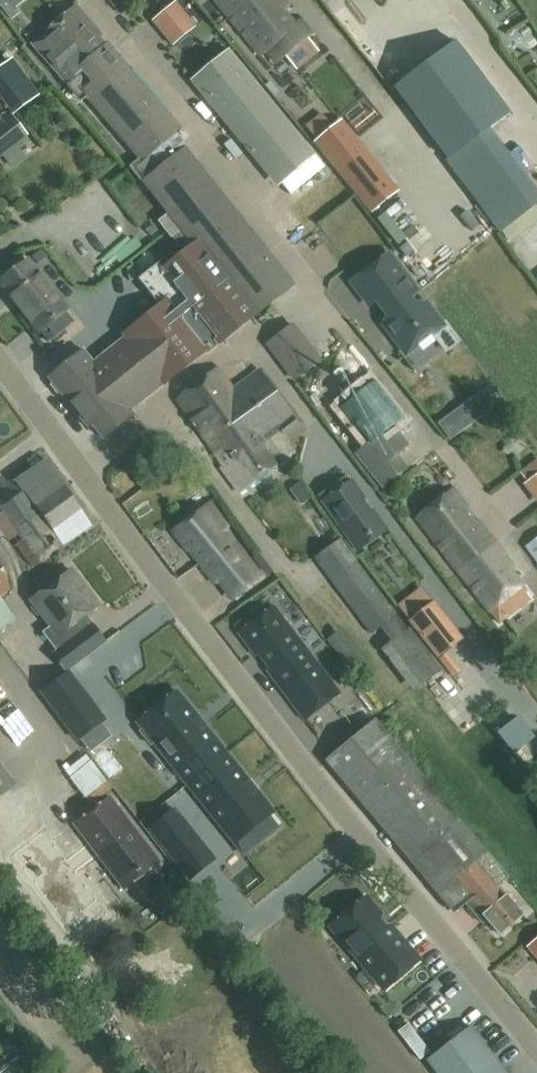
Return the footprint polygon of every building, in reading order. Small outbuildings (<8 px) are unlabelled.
[(19,10),(15,5),(21,0),(0,0),(0,3),(6,11),(10,17),(19,10)] [(249,0),(216,0),(229,16),(249,0)] [(284,0),(249,0),(229,16),(262,55),(267,50),(277,62),(286,54),(297,67),(319,50),(308,37),(312,33),(301,19),(295,23),(285,11),(288,5),(284,0)] [(162,31),(173,45),(196,26),(176,2),(169,8),(178,19),(162,31)] [(179,127),(101,35),(102,34),(76,5),(32,44),(67,83),(72,80),(140,159),(131,166),(153,195),(196,161),(173,132),(179,127)] [(282,184),(316,156),(229,50),(195,78),(209,95),(205,98),(264,170),(268,167),(282,184)] [(442,80),(406,108),(501,231),(502,230),(510,241),(536,221),(536,182),(494,124),(482,132),(442,80)] [(39,95),(30,83),(8,99),(17,111),(39,95)] [(323,117),(307,129),(317,141),(318,141),(333,129),(323,117)] [(27,140),(11,121),(0,129),(0,160),(27,140)] [(396,191),(342,122),(333,129),(318,141),(317,141),(372,210),(396,191)] [(153,195),(193,246),(202,239),(259,311),(293,284),(196,161),(153,195)] [(180,230),(173,221),(167,213),(158,220),(171,237),(180,230)] [(134,245),(154,239),(151,229),(131,236),(134,245)] [(202,239),(193,246),(194,247),(159,273),(161,275),(150,284),(165,303),(127,333),(128,334),(93,362),(83,349),(48,377),(88,427),(92,424),(103,438),(134,413),(131,409),(204,351),(206,353),(259,311),(202,239)] [(38,264),(46,257),(41,250),(32,257),(38,264)] [(140,254),(135,271),(149,275),(154,257),(140,254)] [(442,325),(389,255),(353,283),(371,306),(378,300),(390,315),(385,319),(385,323),(407,352),(442,325)] [(21,306),(35,296),(48,287),(29,261),(2,282),(21,306)] [(35,296),(21,306),(40,330),(49,342),(68,328),(59,316),(66,311),(48,287),(35,296)] [(295,379),(320,360),(293,325),(268,343),(295,379)] [(234,388),(218,367),(188,391),(179,401),(222,461),(219,463),(240,492),(284,462),(268,439),(281,429),(286,436),(299,425),(292,415),(293,414),(258,369),(234,388)] [(382,487),(407,467),(396,454),(409,444),(394,424),(403,417),(372,380),(341,406),(370,442),(356,453),(382,487)] [(435,427),(444,440),(461,427),(452,415),(435,427)] [(342,442),(350,436),(340,423),(332,429),(342,442)] [(47,459),(15,481),(12,477),(0,486),(0,504),(0,505),(0,528),(13,547),(16,545),(32,568),(92,524),(47,459)] [(529,482),(536,493),(536,476),(529,482)] [(388,529),(353,480),(323,501),(358,551),(388,529)] [(459,572),(497,543),(480,519),(476,520),(467,510),(468,508),(452,488),(415,518),(459,572)] [(263,577),(225,528),(228,526),(210,503),(172,531),(188,551),(189,549),(216,583),(220,580),(234,597),(263,577)] [(527,545),(536,561),(536,537),(527,545)] [(396,615),(340,539),(315,558),(371,633),(380,627),(391,641),(381,648),(413,691),(425,682),(437,695),(451,683),(440,671),(442,670),(409,627),(407,628),(397,614),(396,615)] [(512,565),(497,543),(459,572),(495,617),(526,593),(509,572),(512,565)] [(71,570),(32,600),(51,626),(43,632),(57,651),(54,653),(67,671),(70,669),(71,668),(85,657),(106,641),(93,624),(90,626),(83,617),(87,614),(98,605),(71,570)] [(9,590),(9,589),(0,576),(0,597),(9,590)] [(0,600),(0,630),(16,618),(2,599),(0,600)] [(439,658),(463,639),(433,601),(408,620),(439,658)] [(340,693),(305,646),(299,651),(287,635),(293,631),(274,606),(239,633),(256,656),(260,654),(270,667),(267,671),(305,720),(340,693)] [(41,691),(78,740),(105,719),(68,670),(41,691)] [(172,763),(177,759),(193,778),(194,779),(226,753),(205,726),(203,728),(202,728),(195,719),(194,717),(196,715),(177,691),(139,721),(144,727),(140,731),(151,744),(155,742),(172,763)] [(494,731),(508,750),(525,738),(512,718),(494,731)] [(523,913),(498,884),(507,876),(508,876),(377,720),(329,761),(454,911),(469,898),(499,933),(523,913)] [(248,779),(226,753),(194,779),(193,778),(187,783),(236,842),(253,828),(262,838),(278,826),(269,816),(274,812),(257,790),(253,792),(245,782),(246,781),(248,779)] [(0,774),(0,793),(9,786),(0,774)] [(124,888),(160,862),(111,796),(75,823),(124,888)] [(204,839),(177,805),(149,827),(176,861),(204,839)] [(61,879),(75,867),(47,832),(32,842),(61,879)] [(366,896),(331,925),(385,990),(420,959),(391,925),(386,926),(380,919),(382,914),(366,896)] [(527,947),(536,959),(536,938),(527,947)] [(429,1052),(408,1024),(398,1031),(420,1060),(429,1052)] [(471,1026),(426,1060),(435,1072),(436,1072),(508,1072),(471,1026)]
